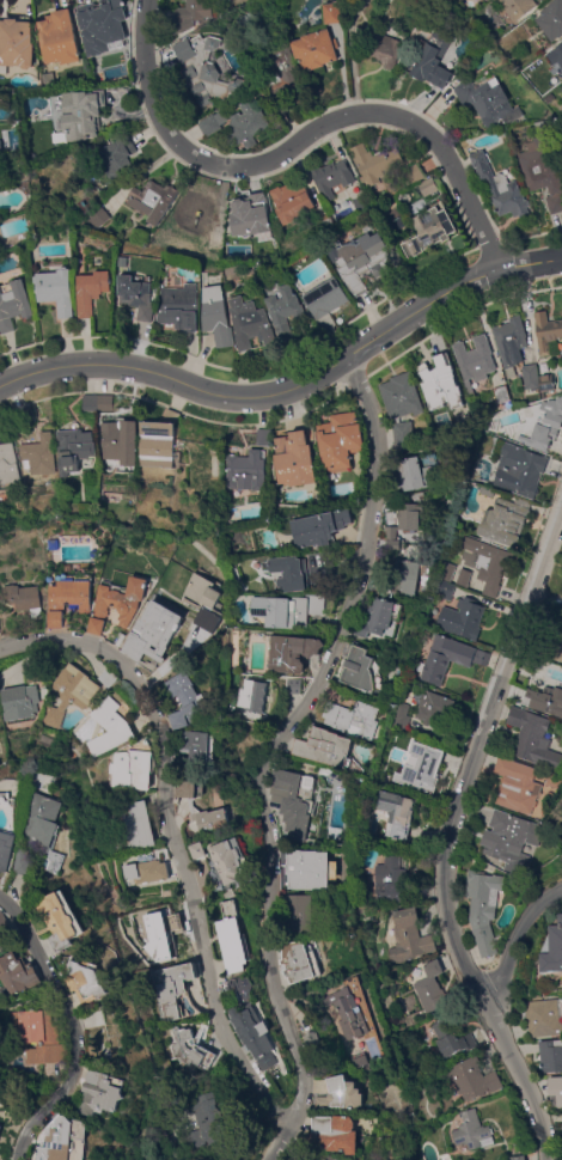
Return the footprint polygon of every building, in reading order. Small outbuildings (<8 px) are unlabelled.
[(187,8),(187,0),(204,0),(204,5),(212,4),(212,18),(203,18),(203,20),(193,22),(193,26),(182,33),(170,32),(169,28),(177,22),(176,8),(187,8)] [(515,23),(499,0),(536,0),(539,5),(515,23)] [(550,5),(556,0),(561,0),(561,37),(561,38),(560,37),(552,42),(537,20),(543,14),(542,12),(551,5),(550,5)] [(99,2),(100,8),(104,7),(105,10),(115,7),(120,28),(109,30),(115,53),(99,56),(98,49),(93,50),(92,45),(93,44),(90,30),(86,30),(84,18),(80,19),(78,7),(99,2)] [(324,5),(342,4),(343,23),(326,25),(324,5)] [(38,22),(48,20),(47,16),(54,14),(54,12),(71,8),(73,23),(74,23),(81,61),(62,65),(61,61),(47,65),(38,22)] [(16,67),(0,66),(0,16),(30,18),(30,23),(33,23),(32,35),(33,35),(33,44),(35,44),(33,66),(30,69),(24,69),(22,66),(16,66),(16,67)] [(372,41),(364,39),(366,30),(377,33),(379,25),(403,31),(392,69),(385,67),(386,62),(375,60),(377,59),(367,55),(372,41)] [(440,66),(454,74),(445,90),(426,79),(424,83),(413,75),(439,28),(451,33),(451,35),(456,37),(440,66)] [(332,39),(336,38),(340,48),(335,49),(338,60),(325,65),(325,66),(313,71),(312,68),(304,71),(300,59),(298,60),(292,42),(304,38),(303,37),(329,29),(332,39)] [(210,98),(214,103),(203,109),(197,99),(200,98),(197,94),(195,96),(190,87),(184,90),(182,85),(188,83),(182,71),(187,68),(184,62),(183,63),(178,56),(179,55),(178,54),(177,54),(172,47),(188,38),(189,42),(200,36),(202,39),(210,35),(221,37),(219,53),(218,53),(210,51),(207,63),(221,67),(219,75),(230,78),(230,77),(244,80),(240,94),(237,93),(234,102),(213,96),(210,98)] [(304,87),(274,103),(257,68),(268,63),(259,48),(282,36),(299,69),(295,71),(304,87)] [(557,47),(561,44),(561,66),(560,62),(555,65),(549,54),(558,49),(557,47)] [(117,66),(121,81),(106,85),(103,69),(117,66)] [(54,73),(56,85),(44,87),(42,74),(54,73)] [(100,75),(103,84),(94,86),(92,78),(100,75)] [(514,122),(513,120),(507,123),(503,118),(489,127),(488,126),(487,127),(484,123),(485,122),(475,104),(466,109),(456,91),(466,80),(468,81),(471,79),(475,84),(487,77),(490,83),(497,78),(512,99),(509,100),(515,110),(521,106),(526,115),(514,122)] [(63,130),(61,130),(60,118),(62,118),(62,116),(63,116),(61,102),(63,100),(63,93),(75,92),(77,94),(93,92),(93,91),(104,90),(106,106),(99,108),(100,117),(98,117),(100,130),(97,130),(98,138),(86,139),(87,140),(67,142),(67,134),(63,134),(63,130)] [(550,105),(545,99),(554,93),(557,99),(550,105)] [(257,108),(259,106),(270,127),(253,136),(257,145),(248,149),(243,142),(232,148),(226,139),(233,134),(230,129),(231,128),(228,124),(233,122),(231,117),(239,112),(242,116),(244,114),(240,106),(252,99),(257,108)] [(208,136),(207,135),(204,135),(197,124),(214,115),(214,116),(224,110),(228,116),(227,117),(228,120),(220,126),(222,128),(208,136)] [(548,135),(561,182),(561,212),(552,215),(546,197),(552,196),(549,187),(531,193),(519,155),(530,152),(529,145),(537,142),(536,139),(548,135)] [(105,172),(108,170),(97,152),(121,139),(130,155),(128,157),(135,171),(111,184),(105,172)] [(350,151),(364,144),(368,152),(371,151),(373,155),(396,145),(404,163),(395,167),(396,170),(379,178),(381,183),(369,189),(366,182),(362,183),(360,178),(365,176),(360,169),(359,169),(350,151)] [(499,175),(501,173),(505,175),(506,175),(508,177),(509,178),(508,179),(509,183),(518,181),(523,193),(526,201),(527,200),(530,201),(531,204),(530,207),(529,208),(531,215),(521,219),(520,215),(515,218),(513,212),(500,216),(495,204),(494,204),(491,199),(493,199),(491,196),(494,196),(488,181),(483,182),(477,169),(476,169),(471,155),(485,151),(495,177),(499,176),(499,175)] [(356,182),(344,188),(342,184),(331,189),(334,194),(323,199),(318,190),(319,189),(311,171),(320,166),(322,169),(335,163),(336,165),(346,160),(356,182)] [(426,178),(413,187),(404,172),(417,164),(426,178)] [(154,225),(154,226),(146,221),(149,216),(138,209),(138,210),(130,206),(130,204),(127,203),(128,201),(126,199),(132,190),(142,196),(154,177),(179,191),(157,227),(154,225)] [(440,190),(424,199),(419,184),(433,177),(440,190)] [(295,218),(297,220),(286,225),(279,210),(280,209),(274,197),(273,197),(270,193),(281,187),(281,189),(301,178),(316,207),(295,218)] [(207,224),(198,220),(200,216),(190,213),(189,218),(176,213),(181,201),(183,202),(187,193),(214,203),(207,224)] [(232,237),(228,220),(231,220),(231,214),(233,214),(232,202),(233,202),(234,200),(242,199),(243,200),(245,200),(245,202),(252,201),(251,194),(263,193),(264,194),(265,194),(267,204),(265,204),(265,206),(267,206),(271,231),(250,236),(250,233),(249,237),(245,237),(242,236),(234,237),(232,237)] [(366,195),(372,207),(359,213),(353,201),(366,195)] [(99,228),(88,216),(100,206),(111,218),(99,228)] [(457,231),(448,236),(451,239),(445,243),(444,240),(424,250),(426,252),(410,261),(403,244),(420,236),(413,219),(438,207),(440,212),(446,209),(457,231)] [(329,214),(336,226),(324,232),(318,220),(329,214)] [(368,289),(367,289),(368,292),(358,297),(356,295),(354,297),(338,269),(341,268),(338,263),(335,264),(330,254),(354,240),(356,244),(358,245),(361,243),(359,239),(369,232),(372,237),(380,232),(389,248),(387,249),(390,251),(390,255),(390,257),(389,260),(387,261),(386,263),(391,271),(389,274),(386,277),(381,281),(378,282),(372,271),(369,280),(365,279),(361,276),(368,289)] [(212,250),(214,234),(224,236),(221,251),(212,250)] [(189,256),(164,246),(167,236),(194,246),(189,256)] [(38,303),(37,283),(35,283),(35,277),(37,276),(36,274),(59,273),(59,270),(61,270),(61,268),(68,268),(68,269),(71,269),(73,298),(74,318),(60,319),(59,301),(38,303)] [(78,276),(96,275),(96,271),(111,271),(111,292),(104,292),(104,294),(102,294),(102,299),(93,299),(94,318),(79,319),(78,276)] [(120,275),(134,275),(134,282),(152,283),(151,305),(155,306),(152,323),(138,320),(140,309),(136,309),(136,307),(129,307),(129,304),(121,304),(121,297),(120,297),(120,275)] [(336,276),(350,300),(318,320),(303,297),(336,276)] [(2,335),(0,327),(0,286),(23,279),(35,315),(32,316),(32,318),(26,320),(25,318),(24,318),(23,315),(12,318),(16,331),(2,335)] [(197,332),(195,332),(195,334),(189,334),(189,330),(177,329),(177,324),(155,324),(163,289),(185,289),(185,283),(198,283),(197,332)] [(295,294),(298,294),(301,305),(303,305),(310,322),(298,326),(293,316),(288,318),(294,336),(281,341),(265,299),(277,294),(276,293),(282,291),(281,287),(292,283),(295,294)] [(230,328),(232,326),(234,346),(216,349),(214,331),(203,332),(204,288),(224,285),(230,328)] [(271,329),(274,329),(277,344),(269,347),(269,346),(265,346),(264,342),(261,343),(259,337),(251,340),(253,349),(240,353),(236,335),(237,334),(232,318),(233,318),(231,309),(232,307),(230,299),(244,295),(246,304),(256,301),(258,310),(265,309),(271,329)] [(548,322),(561,320),(561,338),(556,338),(557,341),(556,341),(557,354),(540,356),(536,324),(537,324),(536,312),(546,311),(548,322)] [(511,323),(509,318),(520,315),(527,337),(526,337),(529,347),(519,349),(521,358),(513,360),(514,367),(505,370),(493,328),(511,323)] [(494,354),(491,355),(497,370),(487,373),(489,378),(476,383),(474,378),(470,379),(477,397),(470,399),(463,380),(465,380),(453,346),(456,344),(456,343),(460,341),(462,343),(464,342),(468,352),(477,348),(474,338),(485,334),(494,354)] [(433,364),(435,368),(442,366),(441,365),(451,361),(454,372),(458,371),(460,376),(457,377),(459,386),(448,390),(452,401),(432,408),(421,376),(417,377),(415,370),(433,364)] [(525,390),(523,366),(536,365),(538,378),(539,387),(525,390)] [(413,371),(415,377),(414,377),(426,413),(415,416),(415,413),(401,417),(401,422),(414,421),(415,447),(396,448),(393,420),(392,421),(379,386),(391,381),(391,378),(413,371)] [(538,378),(542,378),(542,374),(549,374),(550,376),(552,376),(555,389),(540,391),(540,387),(539,387),(538,378)] [(506,385),(509,399),(497,403),(494,389),(506,385)] [(83,411),(84,396),(98,396),(98,411),(83,411)] [(98,396),(114,396),(114,411),(98,411),(98,396)] [(549,398),(561,403),(561,419),(557,433),(558,433),(556,438),(555,438),(554,441),(551,440),(548,452),(526,444),(527,440),(531,441),(533,433),(527,431),(534,411),(538,413),(542,401),(544,397),(549,398)] [(38,423),(22,429),(16,414),(32,407),(38,423)] [(177,423),(164,419),(167,409),(181,414),(181,415),(177,423)] [(319,434),(318,434),(317,426),(332,423),(331,415),(356,411),(359,425),(361,423),(366,452),(350,453),(353,468),(324,471),(319,434)] [(496,435),(484,431),(488,420),(491,417),(502,413),(503,415),(496,435)] [(104,440),(104,434),(103,434),(103,425),(117,423),(118,431),(122,431),(123,421),(138,421),(139,422),(138,466),(127,466),(127,464),(124,464),(124,460),(102,459),(102,440),(104,440)] [(176,423),(173,468),(140,466),(142,421),(176,423)] [(68,431),(68,429),(80,428),(81,431),(84,429),(84,433),(94,433),(94,442),(96,442),(97,457),(91,457),(91,459),(81,459),(81,472),(71,474),(71,477),(62,478),(61,453),(60,453),(59,431),(68,431)] [(472,436),(458,440),(457,432),(474,428),(472,436)] [(270,431),(269,446),(257,445),(257,429),(270,431)] [(317,483),(291,487),(289,483),(289,486),(285,487),(283,484),(280,484),(275,456),(277,454),(275,439),(287,436),(288,440),(292,440),(291,433),(307,431),(309,445),(312,445),(317,483)] [(31,475),(31,469),(23,470),(22,445),(43,444),(42,432),(54,432),(56,474),(31,475)] [(508,441),(503,453),(489,448),(494,435),(508,441)] [(22,481),(0,486),(0,444),(8,444),(14,442),(22,481)] [(265,475),(267,475),(265,492),(252,492),(252,489),(227,489),(227,474),(228,474),(230,462),(227,462),(228,456),(240,456),(239,457),(250,458),(251,450),(262,450),(262,459),(265,460),(265,475)] [(391,477),(402,475),(398,460),(419,456),(420,458),(436,454),(442,484),(395,495),(391,477)] [(538,484),(539,484),(533,500),(493,486),(500,466),(502,468),(505,459),(523,465),(526,454),(546,463),(538,484)] [(481,487),(495,492),(493,497),(478,493),(481,487)] [(502,494),(502,493),(532,502),(532,505),(527,519),(526,519),(520,537),(520,538),(520,543),(518,545),(515,547),(494,539),(493,544),(481,541),(482,536),(477,535),(477,530),(478,526),(483,521),(487,508),(490,509),(491,508),(494,509),(499,497),(501,499),(502,494)] [(424,505),(424,514),(420,514),(420,530),(396,530),(396,539),(401,539),(401,550),(387,550),(387,541),(386,541),(386,526),(398,526),(399,521),(397,521),(397,509),(399,509),(399,505),(424,505)] [(350,508),(354,524),(346,525),(347,530),(334,532),(335,538),(330,539),(331,544),(319,548),(319,544),(298,549),(292,521),(350,508)] [(514,554),(511,564),(507,563),(499,586),(501,586),(496,598),(482,593),(485,582),(476,579),(479,569),(475,568),(479,554),(459,547),(463,536),(514,554)] [(270,570),(268,570),(268,562),(269,562),(269,560),(298,556),(301,560),(306,560),(309,591),(286,593),(283,573),(270,573),(270,570)] [(421,563),(415,598),(389,593),(391,576),(374,574),(377,556),(421,563)] [(448,585),(440,581),(446,562),(456,566),(448,585)] [(471,573),(468,584),(469,584),(468,588),(454,582),(460,568),(471,573)] [(196,623),(206,606),(184,594),(196,573),(200,574),(201,572),(222,584),(222,592),(225,593),(216,609),(226,615),(215,634),(196,623)] [(51,628),(51,612),(49,612),(49,604),(50,604),(51,586),(59,586),(59,581),(61,581),(61,576),(78,576),(78,575),(93,576),(92,613),(83,613),(83,609),(71,609),(71,605),(66,605),(66,629),(51,628)] [(454,587),(451,598),(452,598),(452,600),(450,600),(450,602),(434,596),(440,581),(448,585),(454,587)] [(18,609),(17,609),(17,604),(11,605),(11,599),(5,600),(4,587),(6,587),(6,586),(16,585),(16,586),(20,586),(20,588),(39,586),(43,617),(32,618),(31,609),(18,611),(18,609)] [(140,609),(132,625),(120,619),(124,612),(120,611),(121,609),(111,606),(104,636),(90,633),(93,617),(98,618),(102,604),(97,603),(102,585),(111,587),(110,591),(142,599),(140,609)] [(291,598),(291,602),(294,602),(294,598),(306,598),(306,594),(326,596),(325,615),(309,615),(307,627),(295,627),(295,629),(267,628),(267,618),(252,617),(253,597),(291,598)] [(463,599),(464,596),(477,600),(476,604),(485,608),(478,628),(481,629),(477,641),(453,631),(453,634),(435,628),(442,606),(458,612),(459,609),(456,608),(459,598),(463,599)] [(396,602),(395,604),(403,606),(398,621),(392,619),(390,630),(384,628),(381,635),(369,631),(367,639),(353,635),(358,618),(369,622),(371,615),(368,613),(371,605),(373,606),(377,597),(396,602)] [(142,618),(143,619),(155,599),(187,617),(170,646),(171,647),(165,657),(169,659),(166,664),(148,654),(142,664),(123,653),(142,618)] [(561,615),(561,662),(550,658),(558,634),(555,633),(561,615)] [(490,654),(487,667),(472,663),(470,668),(450,661),(441,688),(435,685),(435,684),(420,679),(422,673),(416,672),(420,661),(426,664),(436,633),(490,654)] [(328,645),(322,649),(322,655),(316,654),(311,660),(306,654),(303,653),(301,658),(299,657),(299,659),(303,659),(303,661),(305,665),(305,672),(303,674),(269,672),(273,635),(322,640),(326,643),(328,645)] [(343,667),(342,667),(346,658),(347,659),(353,643),(368,649),(367,654),(374,658),(374,660),(380,665),(379,674),(381,678),(379,684),(383,686),(383,689),(383,691),(381,692),(378,690),(377,692),(375,694),(373,694),(338,682),(343,667)] [(69,712),(63,729),(45,724),(51,706),(61,708),(67,701),(60,696),(63,692),(55,686),(69,667),(71,668),(75,663),(93,677),(93,678),(109,690),(98,703),(97,702),(91,709),(88,708),(86,710),(75,702),(68,712),(69,712)] [(122,678),(112,689),(102,678),(110,668),(122,678)] [(178,696),(176,698),(167,683),(188,670),(197,685),(195,686),(201,696),(204,694),(214,708),(196,719),(191,725),(176,731),(171,715),(178,713),(184,706),(178,696)] [(269,683),(264,714),(238,709),(242,689),(245,689),(246,679),(269,683)] [(301,695),(286,694),(287,679),(301,679),(301,695)] [(8,722),(7,713),(10,713),(6,690),(30,686),(42,685),(45,703),(42,703),(43,713),(39,713),(41,716),(8,722)] [(554,686),(561,689),(561,713),(561,718),(524,704),(530,688),(545,694),(548,688),(554,689),(554,686)] [(415,718),(424,690),(456,701),(450,720),(442,718),(439,726),(429,722),(428,726),(422,724),(423,720),(415,718)] [(94,715),(112,695),(124,706),(120,712),(132,722),(139,737),(98,758),(91,743),(112,732),(94,715)] [(379,709),(375,720),(379,721),(372,741),(358,737),(360,728),(350,725),(347,732),(323,724),(325,718),(322,716),(328,702),(353,710),(356,701),(379,709)] [(405,731),(389,726),(397,701),(409,704),(407,715),(410,716),(405,731)] [(548,750),(561,755),(561,769),(561,773),(513,755),(523,729),(506,724),(513,706),(549,720),(549,721),(551,722),(546,732),(545,732),(544,738),(551,740),(548,750)] [(295,739),(310,743),(313,726),(329,731),(329,732),(338,734),(338,735),(353,740),(348,758),(352,759),(349,767),(346,765),(346,769),(291,753),(295,739)] [(178,757),(191,757),(191,753),(182,752),(183,732),(212,733),(212,735),(216,735),(214,770),(209,769),(209,771),(177,769),(178,757)] [(433,794),(404,783),(404,784),(392,780),(395,771),(401,774),(404,763),(414,768),(417,757),(409,753),(413,739),(424,744),(436,749),(438,747),(446,751),(438,774),(440,774),(434,792),(433,794)] [(151,790),(115,787),(116,775),(112,774),(114,763),(117,763),(118,753),(132,752),(132,750),(155,752),(151,790)] [(537,770),(533,782),(542,784),(538,796),(537,796),(530,817),(495,804),(499,795),(496,793),(496,790),(497,788),(499,786),(500,784),(502,783),(505,777),(494,774),(499,756),(537,770)] [(285,838),(288,823),(282,822),(285,814),(279,813),(281,804),(270,801),(271,794),(269,794),(271,784),(269,784),(273,769),(301,775),(297,798),(301,799),(300,801),(310,804),(307,814),(311,814),(305,843),(285,838)] [(549,773),(561,777),(561,780),(558,789),(544,784),(549,773)] [(196,799),(176,798),(176,788),(179,788),(179,781),(197,782),(197,783),(202,789),(196,794),(196,799)] [(375,808),(380,790),(401,795),(401,796),(416,800),(415,808),(411,826),(409,826),(407,841),(385,836),(391,812),(375,808)] [(41,792),(69,802),(61,823),(65,824),(60,836),(59,836),(53,850),(42,845),(44,842),(31,836),(29,835),(32,824),(29,823),(35,807),(41,792)] [(157,845),(132,850),(122,806),(147,800),(157,845)] [(207,811),(208,813),(225,808),(230,825),(200,832),(197,820),(193,822),(190,816),(207,811)] [(494,810),(544,829),(537,848),(525,843),(520,854),(530,856),(526,866),(518,862),(513,874),(503,869),(506,862),(488,855),(490,848),(479,844),(485,830),(491,831),(493,828),(488,826),(494,810)] [(14,873),(0,869),(0,830),(24,836),(14,873)] [(236,880),(236,881),(225,886),(208,849),(236,837),(244,857),(239,860),(246,875),(236,880)] [(189,847),(201,842),(207,855),(194,861),(189,847)] [(25,849),(36,851),(35,856),(41,857),(37,877),(19,873),(25,849)] [(329,891),(292,890),(292,889),(288,889),(288,874),(286,874),(286,863),(287,863),(287,851),(330,853),(329,891)] [(399,856),(399,869),(405,869),(405,874),(403,874),(403,903),(385,903),(385,899),(375,899),(375,895),(374,895),(374,865),(383,865),(383,860),(385,856),(399,856)] [(134,879),(128,880),(124,865),(138,862),(138,863),(158,860),(159,861),(161,861),(161,863),(166,862),(170,879),(135,885),(134,879)] [(503,891),(500,891),(499,908),(496,906),(495,921),(490,920),(490,924),(499,953),(482,959),(477,944),(476,944),(469,920),(471,898),(465,898),(468,871),(484,873),(484,875),(493,877),(493,875),(505,877),(503,891)] [(90,932),(75,939),(78,945),(62,953),(55,938),(61,935),(51,917),(47,920),(41,906),(53,900),(51,899),(68,890),(90,932)] [(312,935),(285,936),(285,896),(312,895),(312,935)] [(215,922),(225,920),(221,903),(234,899),(239,916),(238,917),(249,963),(244,964),(245,971),(228,975),(215,922)] [(174,958),(164,908),(142,912),(148,943),(145,943),(149,963),(174,958)] [(396,928),(393,912),(416,908),(420,926),(416,926),(419,938),(432,935),(435,952),(411,957),(411,959),(410,961),(407,963),(404,963),(402,961),(401,960),(390,961),(387,950),(395,947),(393,944),(395,942),(392,928),(396,928)] [(2,941),(0,936),(0,916),(10,911),(20,933),(2,941)] [(560,914),(561,914),(561,972),(542,972),(542,954),(551,954),(550,926),(560,926),(560,914)] [(304,942),(307,952),(312,952),(319,975),(291,984),(288,977),(285,978),(280,960),(282,959),(282,945),(304,942)] [(10,985),(0,966),(0,963),(14,957),(13,954),(22,951),(26,960),(28,960),(31,966),(38,963),(48,983),(18,997),(17,995),(7,1000),(2,989),(10,985)] [(426,978),(424,973),(426,973),(422,966),(438,959),(444,973),(434,977),(440,990),(442,989),(445,994),(448,993),(452,1002),(426,1014),(413,984),(426,978)] [(114,993),(88,1006),(81,991),(79,993),(72,978),(78,976),(74,970),(78,960),(88,964),(90,960),(104,965),(102,970),(114,993)] [(181,1006),(183,1005),(187,1018),(169,1022),(166,1015),(164,1016),(160,1003),(163,1003),(159,985),(160,984),(157,971),(196,963),(200,978),(190,981),(190,979),(187,979),(190,993),(185,994),(179,999),(181,1006)] [(342,1020),(337,1008),(335,1009),(334,1003),(325,1007),(319,995),(323,993),(324,997),(342,990),(341,989),(348,985),(352,995),(353,995),(359,1007),(369,1033),(347,1043),(338,1021),(342,1020)] [(532,1038),(529,1002),(557,999),(561,1033),(532,1038)] [(251,1050),(249,1051),(231,1020),(233,1019),(228,1011),(237,1006),(242,1014),(249,1009),(248,1008),(252,1005),(262,1022),(265,1021),(270,1031),(267,1033),(276,1049),(273,1051),(280,1063),(264,1073),(251,1050)] [(30,1049),(41,1049),(41,1043),(24,1044),(24,1039),(17,1040),(16,1013),(57,1011),(57,1026),(63,1026),(65,1045),(71,1044),(71,1063),(30,1064),(30,1049)] [(447,1018),(457,1038),(470,1032),(477,1046),(464,1054),(463,1050),(459,1052),(459,1051),(445,1058),(436,1042),(439,1040),(432,1026),(447,1018)] [(175,1045),(179,1044),(175,1028),(182,1026),(183,1030),(188,1028),(189,1031),(194,1028),(196,1038),(191,1040),(194,1045),(197,1044),(218,1055),(209,1070),(195,1062),(193,1066),(178,1058),(175,1045)] [(322,1046),(309,1051),(304,1037),(317,1032),(322,1046)] [(556,1042),(561,1041),(561,1072),(543,1074),(543,1067),(540,1042),(556,1040),(556,1042)] [(356,1069),(352,1057),(365,1052),(369,1064),(356,1069)] [(447,1070),(475,1057),(483,1076),(496,1072),(503,1087),(490,1093),(490,1092),(463,1104),(447,1070)] [(90,1092),(87,1092),(93,1069),(129,1079),(127,1088),(129,1089),(128,1093),(130,1098),(124,1101),(122,1112),(109,1109),(108,1113),(99,1111),(98,1117),(84,1113),(90,1092)] [(328,1080),(347,1075),(348,1082),(356,1082),(356,1089),(361,1089),(361,1094),(365,1094),(365,1106),(361,1106),(361,1109),(317,1107),(317,1097),(328,1098),(331,1093),(328,1080)] [(549,1079),(561,1078),(561,1108),(555,1109),(546,1086),(548,1082),(549,1079)] [(220,1142),(221,1143),(213,1146),(212,1141),(209,1142),(208,1140),(207,1140),(209,1146),(191,1150),(187,1134),(202,1129),(196,1106),(198,1105),(196,1098),(218,1093),(220,1104),(227,1101),(231,1113),(226,1116),(226,1117),(231,1116),(237,1137),(220,1142)] [(462,1113),(475,1109),(482,1127),(483,1125),(484,1128),(489,1127),(490,1129),(491,1128),(493,1134),(491,1134),(495,1143),(482,1148),(482,1147),(469,1152),(468,1146),(464,1147),(463,1143),(457,1146),(452,1132),(459,1129),(459,1127),(465,1124),(462,1113)] [(73,1144),(72,1159),(41,1159),(42,1147),(44,1147),(45,1132),(66,1112),(75,1122),(79,1119),(92,1124),(91,1141),(75,1140),(75,1144),(73,1144)] [(355,1119),(356,1123),(356,1128),(354,1131),(359,1131),(359,1155),(348,1154),(348,1152),(329,1152),(329,1149),(312,1149),(312,1143),(309,1141),(307,1138),(307,1135),(309,1132),(312,1132),(313,1132),(313,1117),(353,1117),(355,1119)]
